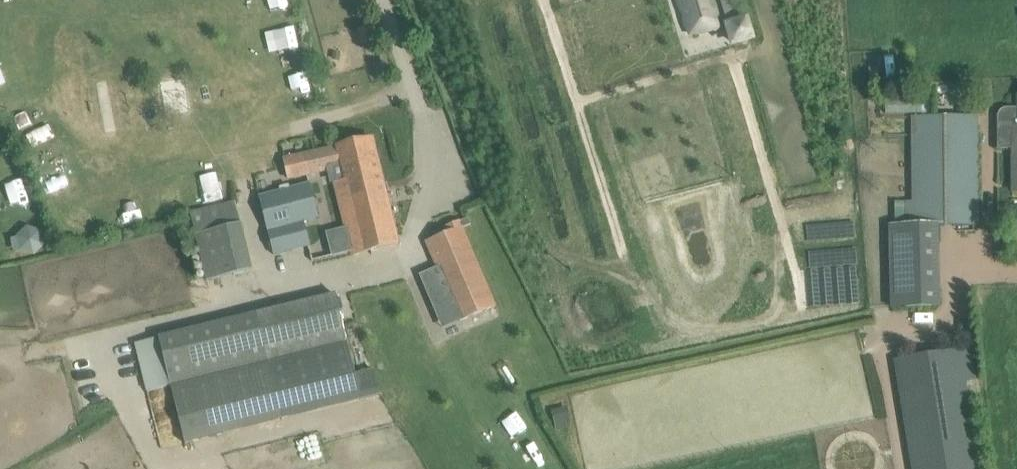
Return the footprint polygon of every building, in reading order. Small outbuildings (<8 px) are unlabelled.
[(254,9),(286,3),(285,0),(253,0),(254,9)] [(684,20),(695,17),(699,33),(720,27),(712,0),(678,0),(684,20)] [(271,32),(277,52),(297,46),(291,26),(271,32)] [(869,67),(870,82),(881,81),(880,67),(869,67)] [(303,69),(284,73),(289,97),(308,92),(303,69)] [(918,111),(918,96),(884,98),(885,113),(918,111)] [(997,126),(998,149),(1013,149),(1013,192),(1016,192),(1016,108),(1008,108),(1005,108),(1002,109),(1000,112),(998,116),(997,118),(997,126)] [(906,224),(896,224),(888,224),(890,307),(940,306),(938,226),(978,225),(977,115),(911,116),(912,201),(905,201),(906,224)] [(32,126),(18,133),(25,146),(38,138),(32,126)] [(371,140),(284,159),(287,175),(312,169),(313,173),(342,166),(345,178),(337,180),(355,254),(396,243),(371,140)] [(3,194),(22,191),(18,172),(0,176),(0,181),(3,194)] [(303,222),(318,218),(309,183),(262,195),(271,229),(267,230),(273,255),(309,246),(303,222)] [(116,205),(121,224),(143,219),(139,200),(116,205)] [(194,235),(206,281),(252,270),(235,201),(191,211),(196,235),(194,235)] [(425,241),(436,267),(441,265),(464,319),(496,305),(463,227),(471,224),(468,218),(460,221),(460,220),(445,226),(447,232),(428,240),(425,241)] [(27,226),(15,237),(15,238),(11,239),(14,252),(19,251),(34,256),(45,245),(42,231),(27,226)] [(335,294),(256,313),(268,362),(347,342),(335,294)] [(160,345),(137,351),(147,392),(170,386),(160,345)] [(900,396),(912,468),(980,468),(965,380),(974,379),(969,348),(894,360),(900,396)] [(375,371),(355,376),(359,393),(360,393),(362,401),(381,396),(375,371)] [(210,376),(170,386),(185,444),(224,435),(210,376)] [(552,430),(569,426),(564,406),(548,409),(552,430)]
